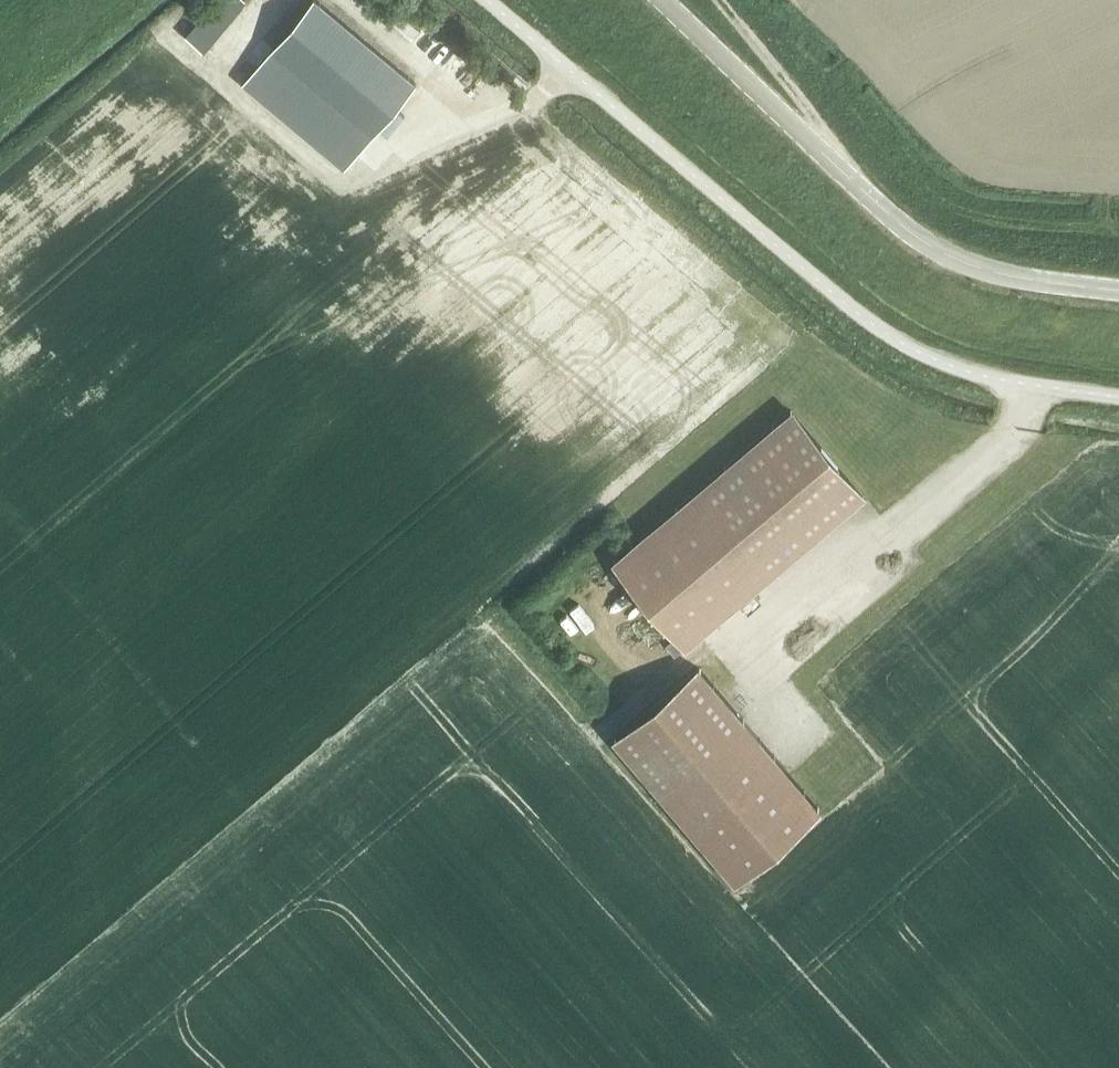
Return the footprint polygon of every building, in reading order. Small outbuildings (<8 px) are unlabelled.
[(203,49),(244,0),(214,0),(185,34),(203,49)] [(346,169),(417,84),(318,0),(313,0),(243,83),(346,169)] [(614,562),(687,647),(866,494),(793,408),(614,562)] [(613,737),(738,883),(823,810),(698,664),(613,737)]
